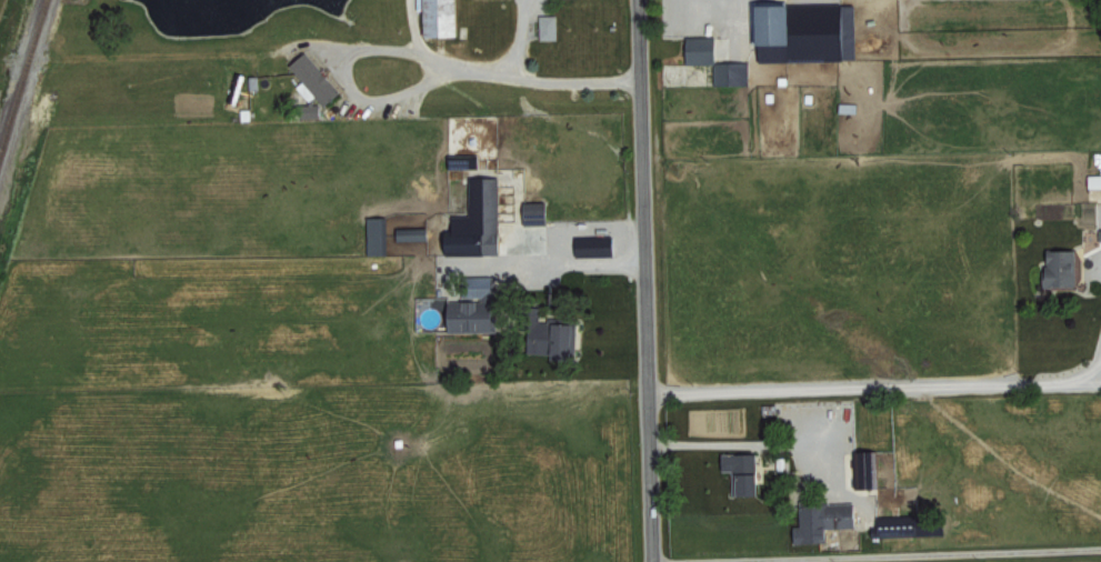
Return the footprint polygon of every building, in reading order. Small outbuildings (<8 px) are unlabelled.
[(429,37),(462,36),(461,0),(428,0),(429,37)] [(560,14),(543,15),(543,40),(560,39),(560,14)] [(750,61),(720,62),(719,36),(688,36),(688,63),(716,63),(716,85),(750,84),(750,61)] [(292,65),(329,105),(345,91),(308,51),(292,65)] [(1089,174),(1089,187),(1100,187),(1100,174),(1089,174)] [(472,177),(472,215),(454,215),(454,231),(449,231),(449,254),(502,254),(502,177),(472,177)] [(387,254),(387,216),(370,216),(370,254),(387,254)] [(431,240),(431,227),(400,228),(400,241),(431,240)] [(1082,249),(1049,250),(1049,271),(1044,271),(1044,287),(1082,286),(1082,249)] [(498,331),(498,276),(476,276),(476,300),(452,300),(452,331),(498,331)] [(541,321),(541,352),(555,352),(555,357),(580,357),(580,321),(541,321)] [(877,486),(875,449),(856,449),(858,487),(877,486)] [(764,493),(763,451),(726,452),(727,469),(736,469),(737,494),(764,493)] [(859,526),(858,501),(803,502),(804,525),(797,525),(798,541),(833,540),(832,526),(859,526)] [(947,523),(932,523),(932,514),(880,514),(880,534),(947,534),(947,523)]
